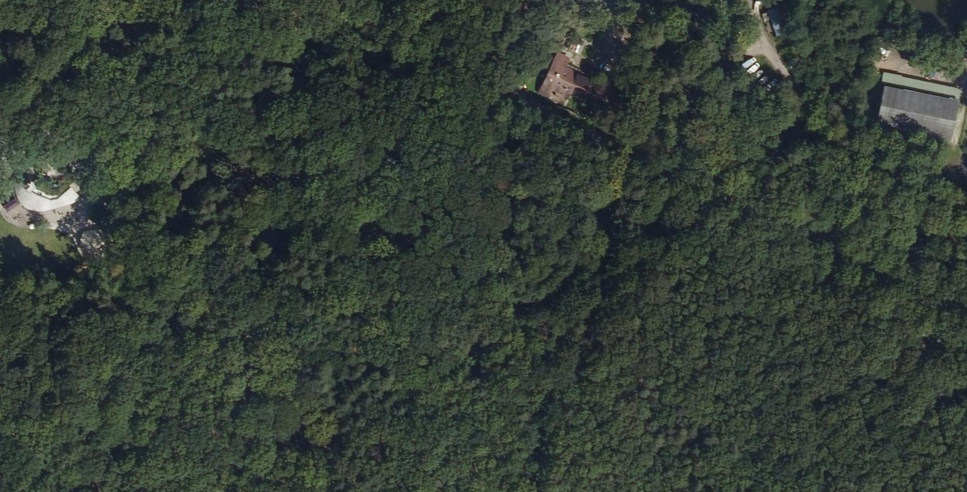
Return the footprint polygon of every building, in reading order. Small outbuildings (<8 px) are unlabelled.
[(772,29),(782,27),(777,7),(767,10),(772,29)] [(580,72),(583,66),(568,60),(568,54),(555,49),(548,67),(573,77),(568,90),(543,80),(539,90),(549,94),(554,89),(570,95),(571,91),(586,97),(594,77),(580,72)] [(568,90),(573,77),(548,67),(543,80),(568,90)] [(959,107),(962,96),(888,72),(884,83),(959,107)] [(946,147),(959,107),(884,83),(871,124),(946,147)] [(625,115),(630,103),(625,101),(624,99),(612,93),(611,93),(603,90),(599,97),(609,104),(606,111),(618,117),(620,114),(625,115)] [(330,124),(324,112),(311,118),(318,131),(330,124)] [(65,161),(12,185),(18,206),(29,213),(55,209),(93,210),(142,215),(149,187),(114,168),(65,161)] [(65,230),(69,223),(62,219),(58,225),(65,230)] [(109,231),(83,230),(82,249),(108,251),(109,231)]
